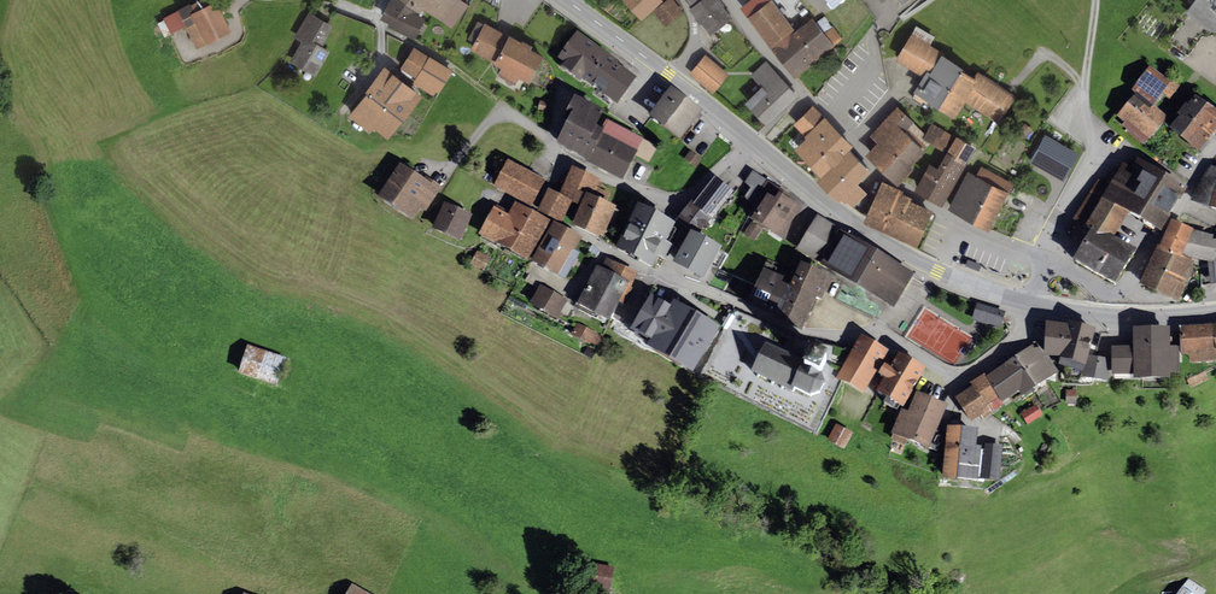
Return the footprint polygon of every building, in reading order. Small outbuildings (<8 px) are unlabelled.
[(163,19),(170,35),(185,27),(196,50),(231,33),(215,0),(202,0),(191,6),(190,4),(178,10),(178,11),(163,19)] [(399,0),(390,0),(380,19),(388,23),(388,28),(414,40),(425,18),(419,14),(399,0)] [(419,14),(423,10),(442,23),(457,0),(399,0),(419,14)] [(460,0),(457,0),(442,23),(451,29),(468,6),(460,0)] [(641,21),(663,2),(661,0),(622,0),(641,21)] [(654,12),(665,26),(683,12),(684,10),(678,0),(667,0),(654,12)] [(689,9),(710,36),(732,19),(723,7),(725,6),(720,0),(702,0),(693,6),(689,9)] [(771,1),(770,0),(751,0),(740,9),(748,19),(771,1)] [(833,10),(844,0),(824,0),(833,10)] [(1186,13),(1189,15),(1169,42),(1188,55),(1201,37),(1211,36),(1215,39),(1215,0),(1196,0),(1186,13)] [(772,49),(795,31),(771,1),(748,19),(772,49)] [(329,23),(307,11),(292,39),(299,43),(289,62),(314,76),(328,52),(321,48),(331,30),(333,26),(329,23)] [(795,31),(772,49),(795,78),(834,47),(832,44),(841,37),(833,26),(824,33),(812,18),(795,31)] [(522,43),(485,24),(484,25),(477,22),(468,39),(474,43),(470,51),(495,64),(494,66),(501,69),(497,76),(514,85),(518,78),(529,84),(543,57),(530,50),(532,47),(522,41),(522,43)] [(935,37),(916,26),(895,61),(922,77),(912,93),(914,94),(930,104),(938,109),(961,72),(963,69),(941,56),(942,53),(930,46),(935,37)] [(618,67),(577,37),(558,64),(563,68),(561,71),(581,86),(583,84),(617,109),(636,83),(617,69),(618,67)] [(453,72),(413,47),(399,69),(401,70),(399,72),(411,79),(413,76),(416,78),(412,83),(433,96),(436,92),(439,94),(453,72)] [(705,55),(688,75),(712,94),(728,74),(705,55)] [(799,97),(766,61),(750,76),(762,89),(745,104),(767,127),(799,97)] [(367,94),(402,122),(422,97),(385,67),(365,93),(367,94)] [(1164,78),(1149,68),(1132,93),(1136,96),(1153,110),(1154,108),(1163,95),(1169,101),(1180,86),(1166,75),(1164,78)] [(973,79),(961,72),(938,109),(955,119),(965,104),(998,125),(1016,96),(977,73),(973,79)] [(702,114),(671,91),(649,120),(680,144),(702,114)] [(402,122),(367,94),(349,117),(370,134),(374,129),(388,140),(402,122)] [(930,104),(914,94),(910,100),(926,110),(930,104)] [(1153,110),(1136,96),(1117,119),(1124,126),(1122,128),(1144,148),(1168,120),(1154,108),(1153,110)] [(1195,98),(1187,109),(1185,108),(1177,117),(1179,119),(1169,132),(1198,156),(1213,137),(1215,140),(1215,112),(1215,113),(1195,98)] [(605,115),(574,100),(562,124),(568,127),(557,148),(589,165),(603,138),(603,137),(599,135),(596,133),(605,115)] [(548,103),(540,102),(538,111),(546,113),(548,103)] [(804,138),(792,149),(821,178),(817,182),(839,203),(841,201),(845,205),(848,202),(853,208),(867,194),(858,185),(870,172),(849,150),(853,146),(812,105),(791,126),(804,138)] [(897,107),(870,136),(877,144),(866,155),(897,186),(913,169),(911,167),(930,144),(923,139),(926,134),(897,107)] [(606,122),(599,135),(603,137),(603,138),(637,156),(636,158),(649,165),(658,148),(641,140),(606,122)] [(952,136),(931,124),(926,134),(923,139),(930,144),(943,151),(952,136)] [(1032,129),(1025,124),(1019,131),(1027,137),(1032,129)] [(1080,155),(1045,135),(1029,162),(1064,182),(1080,155)] [(938,170),(929,165),(913,192),(942,208),(976,148),(956,137),(938,170)] [(637,156),(603,138),(589,165),(588,165),(623,183),(636,158),(637,156)] [(701,161),(690,152),(684,160),(695,169),(701,161)] [(545,183),(508,164),(507,165),(500,162),(488,185),(494,188),(493,190),(531,209),(545,183)] [(1160,238),(1188,191),(1138,162),(1132,171),(1140,176),(1118,213),(1128,218),(1160,238)] [(423,181),(399,165),(376,200),(412,223),(420,211),(425,214),(441,189),(425,178),(423,181)] [(1140,176),(1132,171),(1123,166),(1118,174),(1113,171),(1105,185),(1098,181),(1074,222),(1092,233),(1094,229),(1114,241),(1128,218),(1118,213),(1140,176)] [(976,177),(967,172),(948,210),(989,231),(1013,184),(980,167),(976,177)] [(1211,167),(1206,173),(1190,204),(1215,213),(1215,169),(1211,167)] [(603,184),(572,169),(569,174),(565,172),(559,184),(564,187),(558,198),(572,205),(582,209),(573,229),(599,241),(600,238),(603,240),(610,225),(613,227),(620,213),(606,206),(611,196),(600,190),(603,184)] [(751,188),(767,199),(755,217),(743,234),(754,242),(762,230),(780,242),(801,212),(793,206),(795,202),(752,173),(745,184),(751,188)] [(691,203),(676,222),(697,239),(733,195),(715,180),(694,205),(691,203)] [(903,192),(881,182),(862,223),(916,247),(932,212),(910,202),(911,199),(902,195),(903,192)] [(767,199),(751,188),(744,198),(755,217),(767,199)] [(558,198),(548,192),(537,213),(561,226),(572,205),(558,198)] [(508,217),(493,246),(511,256),(533,215),(515,205),(508,217)] [(473,219),(444,206),(433,232),(462,245),(473,219)] [(493,246),(508,217),(493,209),(478,238),(493,246)] [(674,229),(637,209),(615,250),(653,270),(659,259),(666,263),(673,248),(666,245),(674,229)] [(533,215),(511,256),(528,265),(550,224),(533,215)] [(842,231),(818,217),(796,252),(821,267),(840,234),(842,231)] [(582,241),(553,225),(531,265),(565,284),(581,256),(576,253),(582,241)] [(1193,233),(1172,225),(1161,250),(1182,260),(1183,258),(1193,233)] [(1094,229),(1092,233),(1074,265),(1116,289),(1137,253),(1114,241),(1094,229)] [(1183,258),(1207,265),(1207,267),(1201,268),(1202,283),(1209,283),(1209,290),(1215,289),(1215,242),(1212,243),(1214,238),(1193,233),(1183,258)] [(914,277),(840,234),(821,267),(820,269),(844,283),(894,312),(914,277)] [(690,236),(673,267),(703,284),(721,253),(697,239),(690,236)] [(1161,250),(1157,249),(1138,288),(1178,306),(1196,266),(1182,260),(1161,250)] [(490,259),(476,252),(470,266),(484,273),(490,259)] [(600,270),(596,268),(575,310),(608,327),(619,305),(624,307),(640,276),(605,259),(600,270)] [(968,261),(965,268),(979,274),(982,267),(968,261)] [(832,281),(800,267),(789,290),(816,302),(822,305),(832,281)] [(784,282),(764,273),(748,307),(776,319),(789,290),(782,287),(784,282)] [(568,301),(540,286),(528,309),(557,325),(562,315),(561,314),(568,301)] [(789,290),(776,319),(803,331),(816,302),(789,290)] [(720,327),(663,295),(639,339),(696,371),(720,327)] [(1005,313),(977,305),(971,322),(1000,331),(1005,313)] [(603,337),(577,324),(570,338),(590,348),(591,345),(597,348),(603,337)] [(1068,328),(1046,326),(1044,356),(1049,362),(1060,362),(1059,369),(1068,372),(1066,379),(1080,382),(1081,380),(1088,357),(1095,332),(1068,326),(1068,328)] [(1211,327),(1179,329),(1180,358),(1189,358),(1190,366),(1215,364),(1215,351),(1211,327)] [(1152,385),(1150,331),(1132,332),(1133,349),(1111,350),(1112,379),(1134,379),(1134,385),(1152,385)] [(1150,331),(1152,385),(1171,385),(1170,379),(1177,379),(1177,376),(1179,376),(1179,351),(1170,351),(1170,331),(1150,331)] [(888,354),(861,338),(840,372),(835,380),(841,384),(863,396),(888,354)] [(787,355),(762,343),(756,357),(748,373),(790,393),(792,389),(809,397),(818,395),(824,381),(820,374),(824,364),(827,359),(812,351),(805,364),(787,355)] [(1044,356),(1035,344),(1015,360),(1036,392),(1059,375),(1049,362),(1044,356)] [(286,360),(247,347),(237,377),(276,390),(286,360)] [(1088,357),(1081,380),(1108,384),(1111,361),(1088,357)] [(926,373),(899,358),(890,372),(884,369),(878,380),(884,383),(876,396),(903,412),(926,373)] [(1036,392),(1015,360),(986,380),(1002,407),(1012,399),(1017,405),(1036,392)] [(983,377),(970,385),(973,389),(990,415),(1002,407),(986,380),(983,377)] [(973,389),(954,401),(971,426),(982,418),(984,421),(991,416),(990,415),(973,389)] [(1077,392),(1066,391),(1065,405),(1076,406),(1077,392)] [(948,410),(916,397),(908,415),(902,412),(889,441),(906,448),(907,445),(929,454),(948,410)] [(1035,405),(1020,415),(1028,427),(1043,417),(1035,405)] [(853,435),(835,426),(826,444),(844,453),(853,435)] [(978,433),(946,430),(942,483),(978,486),(981,451),(976,451),(978,433)] [(1003,448),(985,446),(981,483),(999,485),(1003,448)] [(586,564),(580,591),(592,593),(609,593),(614,570),(586,564)] [(1188,580),(1178,593),(1207,593),(1188,580)]
